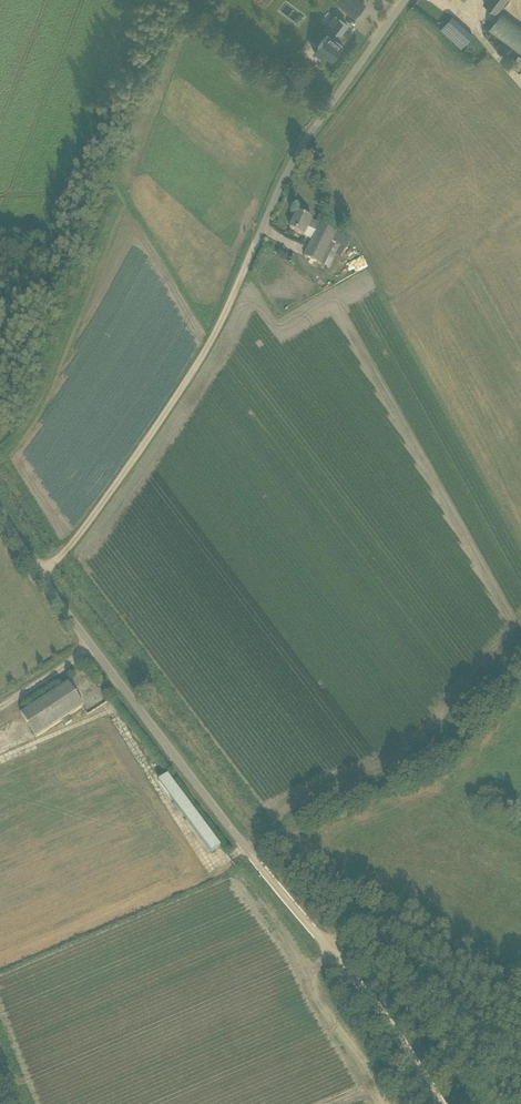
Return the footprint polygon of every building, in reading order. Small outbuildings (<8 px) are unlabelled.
[(365,4),(361,0),(338,0),(336,2),(355,17),(365,4)] [(483,2),(497,13),(507,0),(484,0),(483,2)] [(502,10),(487,30),(520,55),(520,24),(502,10)] [(454,14),(441,27),(461,48),(474,35),(454,14)] [(341,33),(347,24),(336,15),(325,30),(328,32),(314,51),(322,57),(326,51),(333,57),(343,43),(342,43),(345,40),(344,35),(341,33)] [(312,221),(298,214),(290,230),(304,237),(309,229),(317,233),(305,257),(321,265),(329,269),(340,246),(339,246),(343,238),(336,234),(337,233),(321,225),(320,226),(312,221)] [(68,717),(84,707),(68,683),(21,714),(36,738),(62,721),(66,726),(72,722),(68,717)] [(212,853),(221,847),(193,811),(167,776),(158,783),(212,853)]
